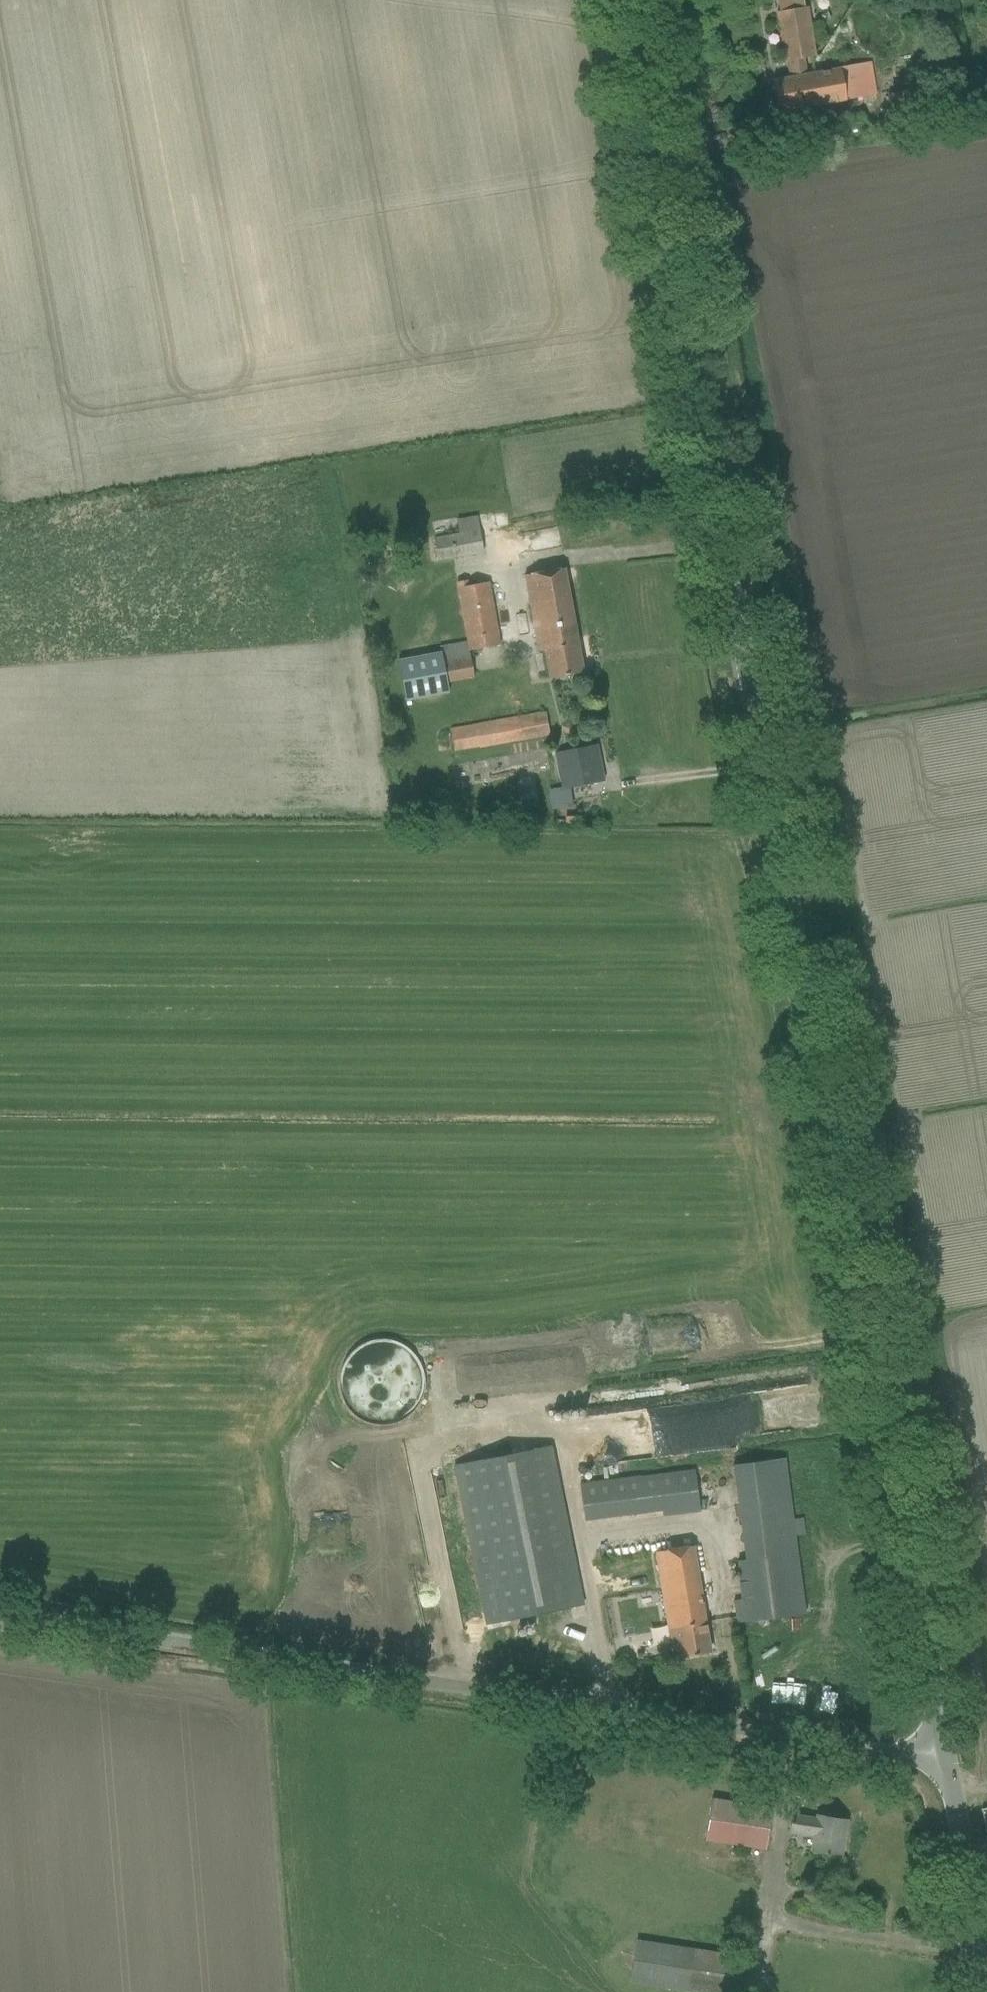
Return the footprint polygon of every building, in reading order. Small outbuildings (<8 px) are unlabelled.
[(774,80),(779,112),(812,106),(806,72),(807,72),(805,58),(817,56),(808,7),(778,12),(786,61),(789,60),(792,77),(774,80)] [(806,72),(812,106),(878,95),(872,61),(807,72),(806,72)] [(923,65),(920,68),(921,75),(929,78),(934,73),(934,68),(931,64),(925,63),(923,65)] [(435,538),(439,561),(483,553),(476,515),(456,519),(459,533),(435,538)] [(545,650),(550,678),(583,672),(564,568),(525,575),(539,651),(545,650)] [(440,647),(396,656),(404,698),(449,690),(448,682),(474,678),(469,650),(500,645),(489,582),(469,585),(468,580),(457,582),(469,649),(441,654),(440,647)] [(450,728),(454,751),(479,747),(479,748),(550,735),(545,711),(450,728)] [(576,749),(555,753),(561,788),(570,786),(583,783),(603,780),(596,745),(576,749)] [(561,788),(551,790),(555,809),(574,806),(570,786),(561,788)] [(363,1395),(362,1421),(390,1421),(390,1405),(414,1405),(416,1345),(363,1343),(363,1363),(349,1362),(348,1394),(363,1395)] [(551,1445),(453,1465),(486,1623),(583,1604),(551,1445)] [(734,1600),(737,1622),(806,1613),(795,1535),(806,1534),(804,1518),(793,1519),(785,1458),(733,1465),(747,1559),(738,1561),(743,1599),(734,1600)] [(661,1516),(700,1510),(695,1468),(580,1483),(585,1520),(661,1511),(661,1516)] [(678,1645),(680,1657),(710,1652),(693,1547),(657,1553),(672,1646),(678,1645)] [(799,1709),(837,1710),(838,1669),(801,1668),(799,1709)] [(773,1702),(772,1672),(752,1672),(753,1702),(773,1702)] [(705,1838),(766,1848),(772,1808),(711,1799),(705,1838)] [(812,1849),(842,1854),(847,1820),(817,1815),(817,1818),(793,1814),(790,1831),(814,1835),(812,1849)] [(699,1991),(743,1991),(748,1957),(637,1939),(630,1981),(699,1991)]
